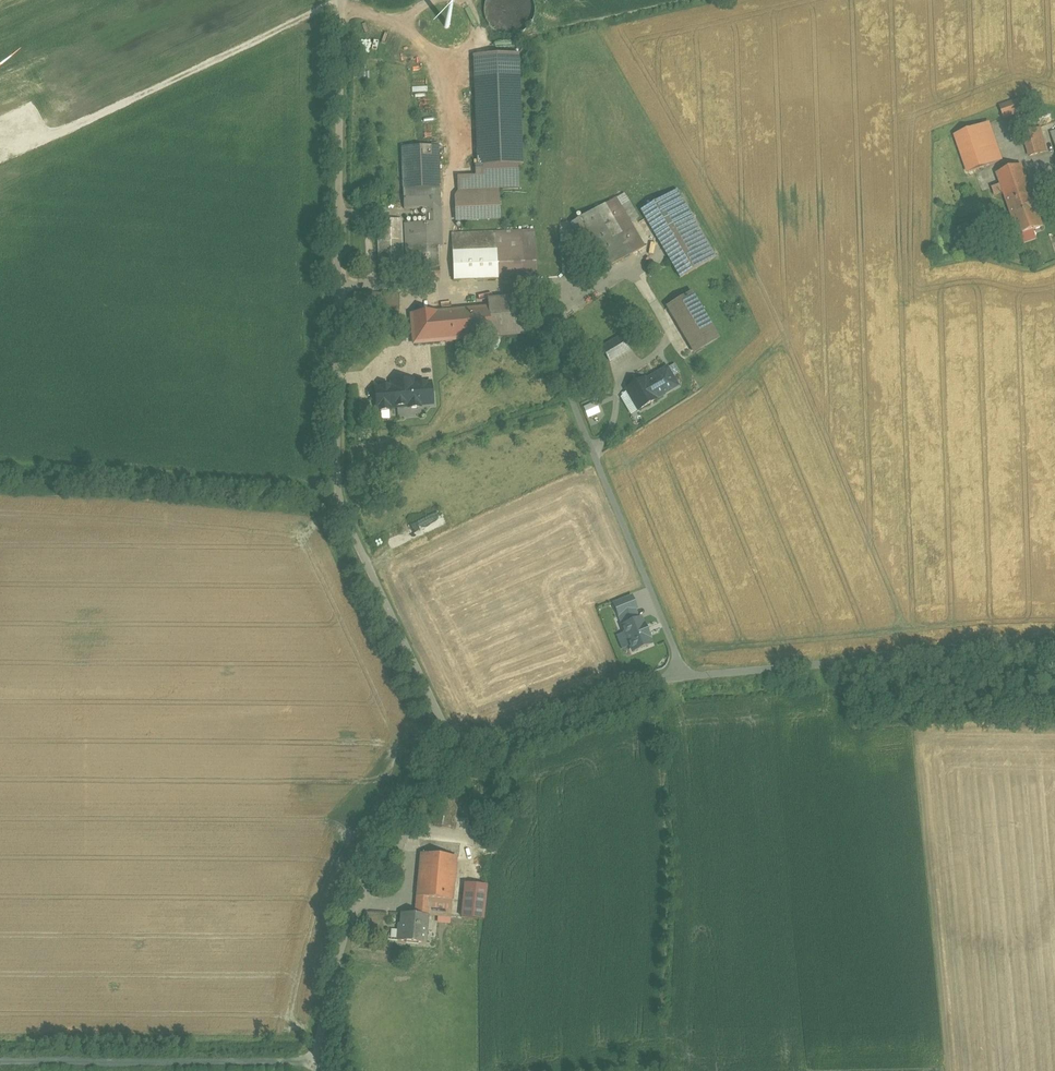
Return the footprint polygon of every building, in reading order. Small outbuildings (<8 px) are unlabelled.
[(534,9),(533,2),(533,0),(486,0),(485,2),(484,9),(485,16),(488,22),(493,28),(499,31),(506,34),(513,34),(520,32),(526,28),(530,22),(533,16),(534,9)] [(519,77),(475,79),(478,166),(522,164),(519,77)] [(1035,119),(1027,121),(1024,111),(1005,116),(1011,134),(1023,131),(1030,156),(1046,151),(1040,128),(1038,129),(1035,119)] [(1002,161),(989,124),(977,128),(990,165),(1002,161)] [(977,128),(947,138),(959,175),(971,171),(990,165),(977,128)] [(438,146),(402,148),(403,189),(440,187),(438,146)] [(1021,165),(997,174),(1004,193),(1028,185),(1025,175),(1021,165)] [(971,171),(959,175),(965,191),(977,187),(971,171)] [(1028,185),(1004,193),(1018,236),(1043,227),(1028,185)] [(440,187),(403,189),(404,209),(426,209),(426,223),(438,223),(439,246),(442,246),(440,187)] [(716,257),(677,190),(641,211),(680,278),(716,257)] [(499,197),(455,199),(456,220),(500,218),(499,197)] [(644,247),(616,198),(572,223),(592,257),(593,256),(602,271),(644,247)] [(401,219),(378,220),(380,276),(403,275),(401,219)] [(426,223),(414,224),(415,269),(439,268),(439,246),(438,223),(426,223)] [(414,224),(405,224),(407,275),(416,274),(415,269),(414,224)] [(522,231),(451,234),(452,242),(496,240),(497,279),(524,278),(522,231)] [(534,231),(522,231),(524,278),(536,278),(534,231)] [(496,240),(452,242),(453,281),(497,279),(496,240)] [(602,271),(593,256),(592,257),(587,260),(596,275),(602,271)] [(439,268),(415,269),(416,274),(416,282),(440,281),(439,268)] [(718,339),(691,293),(668,307),(695,352),(718,339)] [(526,305),(488,308),(491,337),(491,338),(528,334),(526,305)] [(488,308),(466,310),(469,339),(491,337),(488,308)] [(466,310),(411,315),(412,326),(421,325),(422,345),(440,343),(455,341),(469,339),(466,310)] [(440,343),(422,345),(421,325),(412,326),(417,374),(443,371),(440,343)] [(622,334),(601,346),(610,362),(632,350),(622,334)] [(668,364),(647,377),(626,389),(618,394),(631,415),(680,385),(674,375),(680,372),(675,363),(670,366),(668,364)] [(375,387),(378,413),(434,407),(432,382),(375,387)] [(584,405),(589,416),(600,412),(596,401),(584,405)] [(632,653),(653,644),(642,617),(640,618),(636,610),(638,609),(633,595),(612,603),(624,633),(629,646),(632,653)] [(629,646),(624,633),(617,636),(622,649),(629,646)] [(459,794),(439,790),(433,826),(454,829),(459,794)] [(435,814),(422,811),(420,823),(432,825),(435,814)] [(500,824),(474,822),(473,831),(499,833),(500,824)] [(456,857),(421,854),(417,897),(429,899),(428,914),(451,916),(456,857)] [(481,884),(463,882),(459,917),(478,919),(481,884)] [(429,899),(417,897),(415,915),(402,914),(401,931),(398,931),(397,941),(425,944),(428,914),(429,899)]
